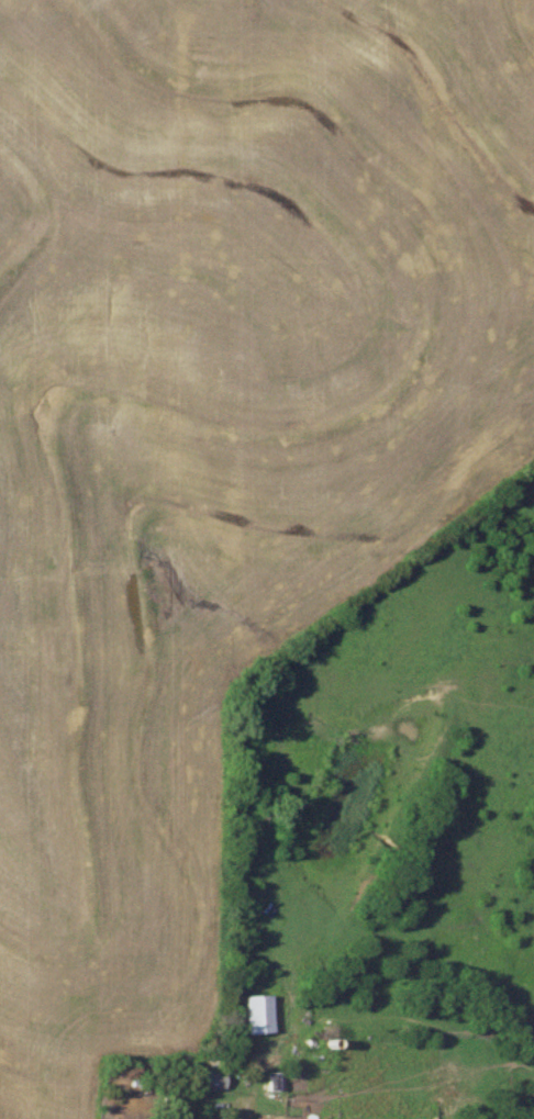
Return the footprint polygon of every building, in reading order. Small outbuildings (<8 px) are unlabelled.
[(269,1035),(268,995),(243,996),(243,1035),(269,1035)] [(221,1074),(204,1074),(204,1088),(221,1088),(221,1074)] [(278,1074),(264,1074),(264,1092),(278,1092),(278,1074)]
